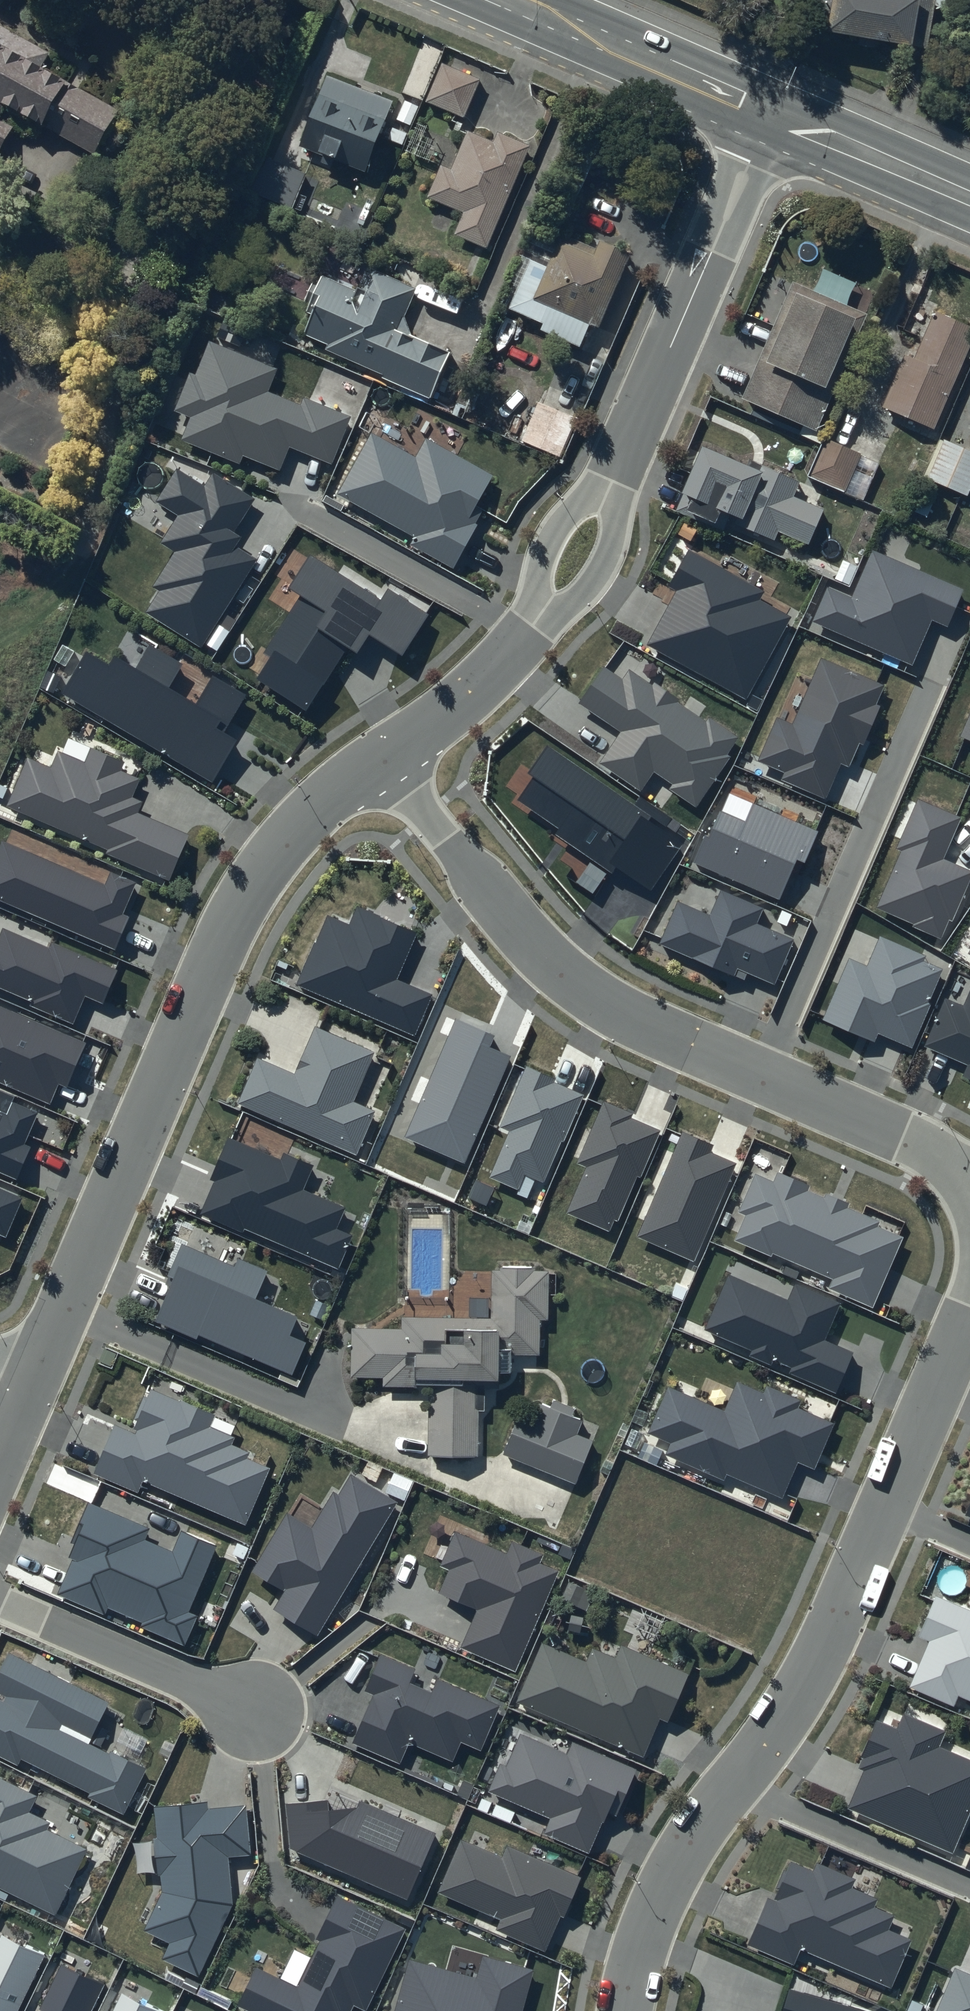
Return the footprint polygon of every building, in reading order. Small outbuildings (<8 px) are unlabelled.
[(825,33),(925,47),(932,1),(958,12),(964,0),(829,0),(825,33)] [(0,21),(0,150),(5,152),(15,131),(6,126),(12,115),(101,160),(127,109),(48,69),(58,50),(0,21)] [(481,80),(441,65),(427,105),(467,120),(481,80)] [(397,106),(329,78),(300,151),(368,179),(397,106)] [(530,148),(499,135),(496,143),(468,131),(451,171),(443,167),(429,199),(466,215),(457,235),(487,248),(530,148)] [(320,185),(270,162),(253,197),(304,221),(320,185)] [(598,249),(564,234),(549,268),(532,261),(510,312),(545,328),(543,332),(581,349),(592,325),(603,330),(635,257),(602,242),(598,249)] [(416,292),(374,273),(364,295),(317,274),(304,306),(318,312),(307,338),(329,347),(325,355),(431,401),(451,357),(398,334),(416,292)] [(794,286),(742,401),(817,435),(868,320),(794,286)] [(883,410),(935,433),(969,352),(969,329),(937,314),(916,361),(906,357),(883,410)] [(195,375),(190,373),(174,411),(191,418),(181,441),(240,465),(244,455),(280,470),(289,448),(331,465),(351,416),(304,396),(301,404),(269,391),(278,368),(209,340),(195,375)] [(577,422),(539,404),(521,441),(559,459),(577,422)] [(486,511),(477,506),(494,476),(427,439),(416,458),(372,433),(338,494),(415,537),(411,545),(453,569),(486,511)] [(864,458),(826,441),(809,479),(846,496),(864,458)] [(944,442),(927,482),(968,500),(969,495),(969,453),(944,442)] [(746,466),(705,448),(684,496),(692,504),(686,516),(718,530),(724,517),(779,540),(782,533),(812,546),(827,511),(797,498),(805,481),(750,456),(746,466)] [(146,613),(199,647),(254,559),(235,547),(242,537),(235,532),(256,498),(212,470),(203,485),(177,468),(156,500),(179,514),(161,543),(175,551),(152,587),(160,592),(146,613)] [(765,591),(689,549),(668,587),(675,591),(646,645),(747,700),(792,617),(760,599),(765,591)] [(851,596),(828,586),(812,621),(912,665),(932,620),(947,627),(964,589),(872,549),(851,596)] [(403,657),(430,615),(388,589),(381,601),(310,556),(289,589),(301,596),(264,653),(269,657),(255,679),(307,711),(345,651),(355,657),(369,636),(403,657)] [(135,666),(114,654),(108,664),(87,651),(62,694),(212,782),(236,741),(224,734),(247,695),(212,675),(195,704),(168,688),(182,664),(148,644),(135,666)] [(792,723),(777,716),(757,760),(786,773),(783,780),(825,798),(840,764),(849,767),(859,743),(862,745),(880,706),(876,704),(884,685),(821,658),(792,723)] [(623,679),(603,665),(577,703),(619,732),(599,762),(642,791),(655,772),(672,784),(669,789),(696,808),(731,757),(727,754),(739,737),(710,716),(706,722),(629,670),(623,679)] [(961,736),(969,740),(969,714),(961,736)] [(684,840),(547,744),(526,774),(533,779),(518,800),(560,829),(556,836),(610,873),(615,866),(649,890),(684,840)] [(170,881),(190,835),(138,813),(143,801),(133,797),(141,779),(121,770),(125,761),(91,747),(84,761),(59,750),(51,768),(29,758),(8,807),(108,850),(106,853),(170,881)] [(917,800),(895,849),(901,851),(876,909),(943,938),(969,875),(969,870),(942,858),(959,818),(917,800)] [(744,821),(717,809),(694,862),(778,899),(796,859),(806,863),(819,832),(752,802),(744,821)] [(110,872),(104,886),(3,843),(0,849),(0,900),(115,950),(129,918),(122,914),(136,883),(110,872)] [(709,914),(677,900),(659,943),(744,980),(747,973),(774,985),(794,940),(756,923),(763,908),(720,890),(709,914)] [(418,932),(357,906),(350,924),(327,914),(296,985),(414,1036),(432,994),(397,979),(418,932)] [(73,1024),(85,997),(104,1005),(118,972),(50,942),(48,947),(2,927),(0,931),(0,988),(31,1001),(29,1005),(73,1024)] [(921,955),(880,937),(868,967),(849,958),(822,1020),(876,1043),(880,1035),(911,1048),(944,970),(919,960),(921,955)] [(963,1007),(944,998),(923,1047),(967,1066),(962,1076),(969,1079),(969,991),(963,1007)] [(66,1087),(86,1043),(0,1006),(0,1083),(50,1104),(58,1084),(66,1087)] [(494,1036),(455,1019),(405,1137),(465,1163),(511,1057),(489,1047),(494,1036)] [(374,1052),(314,1026),(294,1073),(258,1057),(237,1103),(356,1155),(375,1112),(352,1102),(374,1052)] [(556,1079),(526,1066),(499,1127),(509,1132),(489,1177),(518,1190),(525,1174),(544,1182),(583,1094),(554,1082),(556,1079)] [(633,1113),(604,1100),(577,1163),(586,1167),(566,1213),(609,1231),(614,1220),(620,1223),(660,1130),(631,1117),(633,1113)] [(17,1179),(31,1147),(24,1144),(38,1112),(12,1101),(7,1114),(0,1111),(0,1172),(17,1179)] [(713,1145),(682,1132),(637,1237),(694,1262),(737,1164),(710,1152),(713,1145)] [(314,1166),(283,1153),(280,1159),(228,1136),(209,1180),(213,1182),(199,1214),(242,1232),(244,1228),(338,1269),(353,1237),(336,1229),(345,1208),(303,1190),(314,1166)] [(773,1181),(754,1173),(737,1212),(745,1216),(734,1241),(771,1257),(772,1254),(831,1279),(827,1289),(872,1308),(903,1238),(876,1226),(878,1222),(846,1208),(848,1204),(825,1194),(823,1196),(809,1190),(810,1186),(777,1172),(773,1181)] [(6,1238),(23,1197),(0,1188),(0,1235),(6,1238)] [(234,1266),(181,1243),(167,1276),(174,1279),(155,1323),(196,1341),(198,1335),(292,1376),(307,1342),(290,1335),(298,1317),(256,1299),(268,1271),(237,1258),(234,1266)] [(430,1391),(429,1458),(478,1458),(478,1411),(485,1411),(485,1389),(502,1390),(502,1377),(512,1377),(513,1355),(542,1356),(542,1321),(549,1321),(550,1273),(492,1272),(492,1320),(402,1319),(402,1330),(352,1329),(352,1382),(383,1382),(383,1391),(430,1391)] [(842,1303),(794,1283),(788,1299),(729,1273),(704,1330),(752,1351),(750,1356),(770,1365),(773,1360),(792,1368),(789,1374),(836,1394),(855,1352),(826,1339),(842,1303)] [(801,1401),(766,1385),(762,1393),(737,1382),(724,1412),(668,1387),(647,1433),(670,1443),(665,1454),(723,1480),(726,1474),(782,1499),(798,1462),(814,1469),(834,1424),(798,1408),(801,1401)] [(214,1416),(152,1390),(133,1433),(114,1425),(92,1475),(136,1493),(142,1481),(246,1526),(270,1469),(247,1459),(249,1453),(232,1446),(235,1438),(209,1427),(214,1416)] [(521,1420),(506,1457),(578,1486),(595,1444),(577,1437),(583,1424),(573,1420),(577,1411),(556,1402),(552,1412),(541,1407),(534,1426),(521,1420)] [(399,1503),(351,1473),(337,1495),(333,1492),(311,1528),(287,1514),(251,1573),(283,1592),(273,1609),(318,1636),(399,1503)] [(151,1528),(87,1501),(69,1544),(73,1545),(67,1559),(72,1561),(57,1594),(105,1614),(108,1607),(143,1622),(141,1626),(184,1644),(196,1616),(187,1612),(215,1545),(181,1531),(172,1552),(145,1541),(151,1528)] [(543,1554),(513,1541),(507,1554),(455,1532),(439,1567),(449,1571),(439,1593),(478,1610),(461,1648),(515,1671),(559,1572),(539,1563),(543,1554)] [(936,1598),(919,1636),(931,1641),(911,1688),(953,1706),(958,1696),(969,1701),(969,1612),(936,1598)] [(688,1674),(621,1645),(615,1658),(592,1648),(586,1662),(542,1643),(516,1703),(644,1757),(660,1719),(668,1722),(688,1674)] [(123,1814),(145,1769),(90,1742),(110,1702),(8,1652),(0,1669),(0,1695),(4,1697),(3,1701),(0,1699),(0,1757),(18,1766),(21,1759),(90,1793),(88,1796),(123,1814)] [(416,1670),(380,1654),(363,1692),(372,1696),(352,1743),(400,1764),(409,1743),(452,1762),(461,1741),(480,1749),(499,1705),(438,1679),(432,1692),(410,1683),(416,1670)] [(953,1853),(969,1813),(969,1761),(938,1747),(945,1731),(904,1714),(897,1729),(875,1720),(859,1757),(862,1758),(858,1768),(864,1771),(848,1809),(953,1853)] [(638,1769),(572,1741),(567,1754),(521,1734),(507,1767),(500,1764),(488,1792),(551,1819),(544,1834),(590,1853),(606,1816),(616,1820),(638,1769)] [(0,1778),(0,1889),(55,1916),(88,1849),(47,1830),(51,1823),(29,1812),(37,1796),(0,1778)] [(328,1799),(286,1804),(290,1849),(408,1901),(436,1833),(360,1800),(356,1807),(329,1810),(328,1799)] [(206,1802),(154,1807),(158,1839),(153,1839),(157,1876),(160,1876),(162,1893),(143,1932),(169,1944),(162,1960),(198,1977),(233,1904),(228,1858),(250,1856),(245,1805),(207,1810),(206,1802)] [(581,1877),(506,1845),(501,1857),(460,1839),(437,1893),(500,1920),(495,1930),(545,1951),(560,1917),(563,1918),(581,1877)] [(813,1872),(791,1862),(774,1902),(768,1899),(748,1945),(794,1965),(800,1950),(891,1990),(913,1940),(889,1930),(895,1915),(874,1906),(877,1899),(851,1888),(855,1879),(817,1863),(813,1872)] [(338,1895),(316,1939),(320,1941),(298,1987),(257,1967),(237,2006),(247,2010),(351,2010),(353,2005),(365,2010),(367,2010),(406,1929),(338,1895)] [(1,1936),(0,1939),(0,2010),(17,2010),(44,1957),(1,1936)] [(483,1955),(477,1978),(409,1960),(395,2010),(522,2010),(534,1969),(483,1955)] [(61,1965),(38,2010),(91,2010),(103,1986),(61,1965)] [(954,1969),(936,2010),(969,2010),(969,1975),(954,1969)] [(790,1989),(783,2010),(866,2010),(790,1989)] [(122,1994),(113,2010),(157,2010),(122,1994)]
